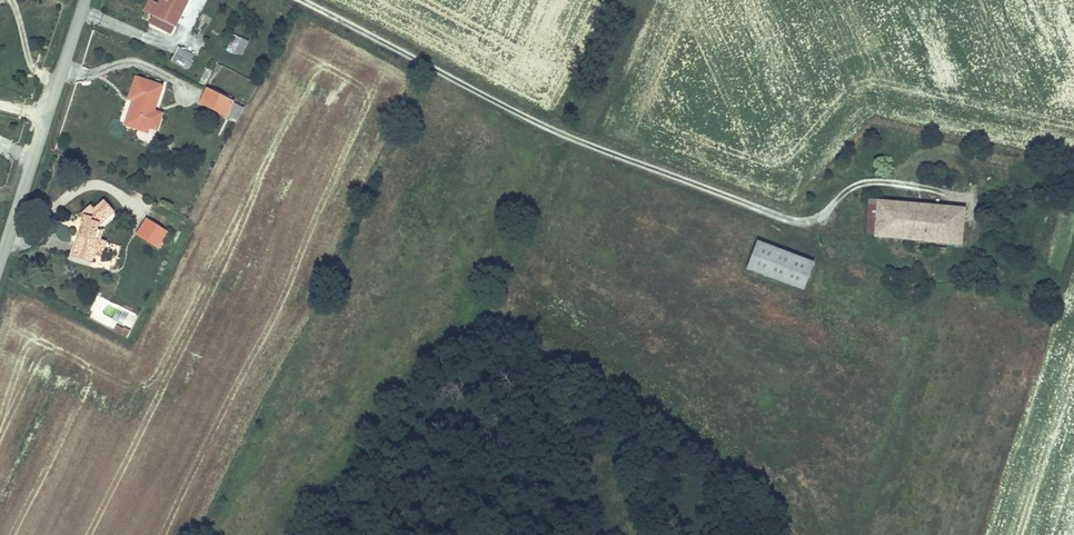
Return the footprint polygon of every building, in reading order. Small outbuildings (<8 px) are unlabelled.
[(156,16),(162,3),(155,0),(151,0),(146,10),(156,16)] [(174,35),(191,0),(164,0),(162,3),(156,16),(152,23),(174,35)] [(225,51),(242,58),(249,41),(232,34),(225,51)] [(181,46),(172,63),(186,70),(195,54),(181,46)] [(128,128),(149,134),(164,89),(139,81),(131,104),(135,105),(128,128)] [(238,119),(244,108),(207,91),(199,108),(228,122),(231,116),(238,119)] [(875,235),(878,198),(869,198),(866,235),(875,235)] [(875,235),(875,237),(949,243),(952,205),(927,203),(926,213),(893,210),(894,200),(878,198),(875,235)] [(927,203),(894,200),(893,210),(926,213),(927,203)] [(97,231),(99,225),(113,215),(104,203),(93,211),(88,208),(82,218),(87,222),(75,260),(91,265),(97,245),(102,246),(105,234),(97,231)] [(952,205),(949,243),(963,244),(966,206),(952,205)] [(146,223),(138,237),(159,250),(168,236),(146,223)] [(747,268),(805,290),(816,261),(758,239),(747,268)] [(895,280),(894,289),(915,292),(916,282),(895,280)] [(915,292),(894,289),(893,296),(914,298),(915,292)] [(117,326),(115,333),(127,337),(129,330),(117,326)]
